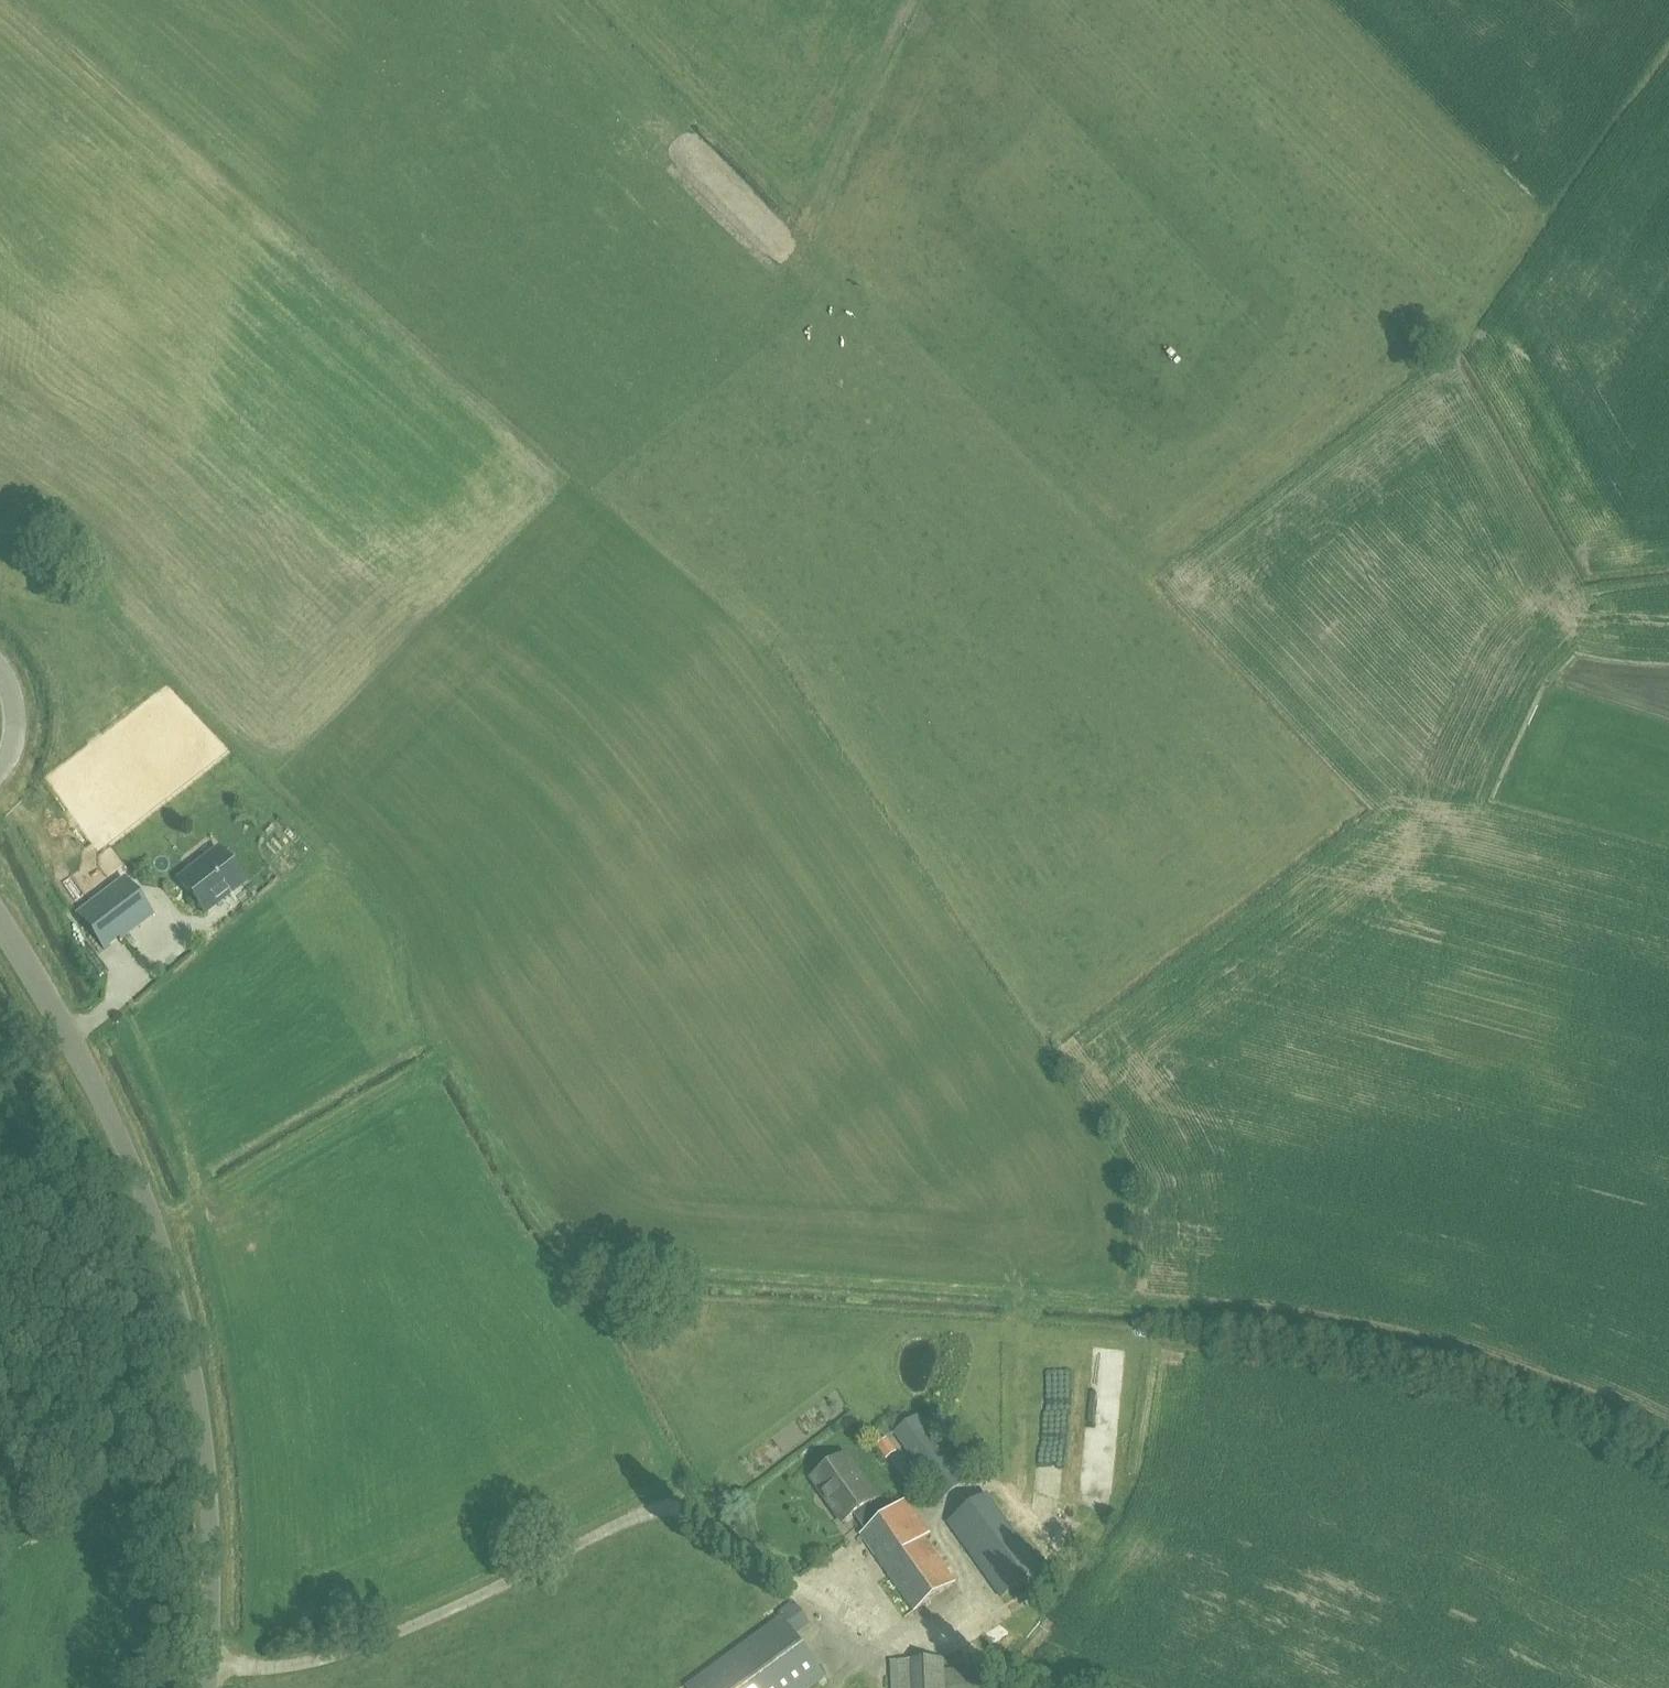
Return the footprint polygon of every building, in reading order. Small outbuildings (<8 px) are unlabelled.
[(205,914),(245,883),(218,848),(178,879),(205,914)] [(152,914),(135,893),(127,882),(125,879),(78,915),(81,919),(104,950),(130,930),(152,914)] [(1098,1360),(1098,1412),(1130,1412),(1131,1360),(1098,1360)] [(941,1501),(968,1483),(919,1415),(893,1433),(941,1501)] [(886,1459),(898,1451),(888,1437),(876,1445),(886,1459)] [(808,1454),(814,1469),(838,1459),(832,1444),(808,1454)] [(843,1522),(857,1512),(869,1529),(861,1534),(914,1610),(955,1582),(924,1539),(930,1535),(906,1501),(883,1518),(872,1502),(876,1499),(845,1455),(812,1478),(843,1522)] [(988,1494),(949,1521),(1005,1597),(1043,1569),(988,1494)] [(796,1636),(810,1626),(793,1603),(778,1614),(781,1617),(686,1687),(687,1687),(809,1687),(825,1676),(796,1636)] [(945,1671),(945,1659),(892,1660),(892,1687),(980,1687),(980,1671),(945,1671)]
